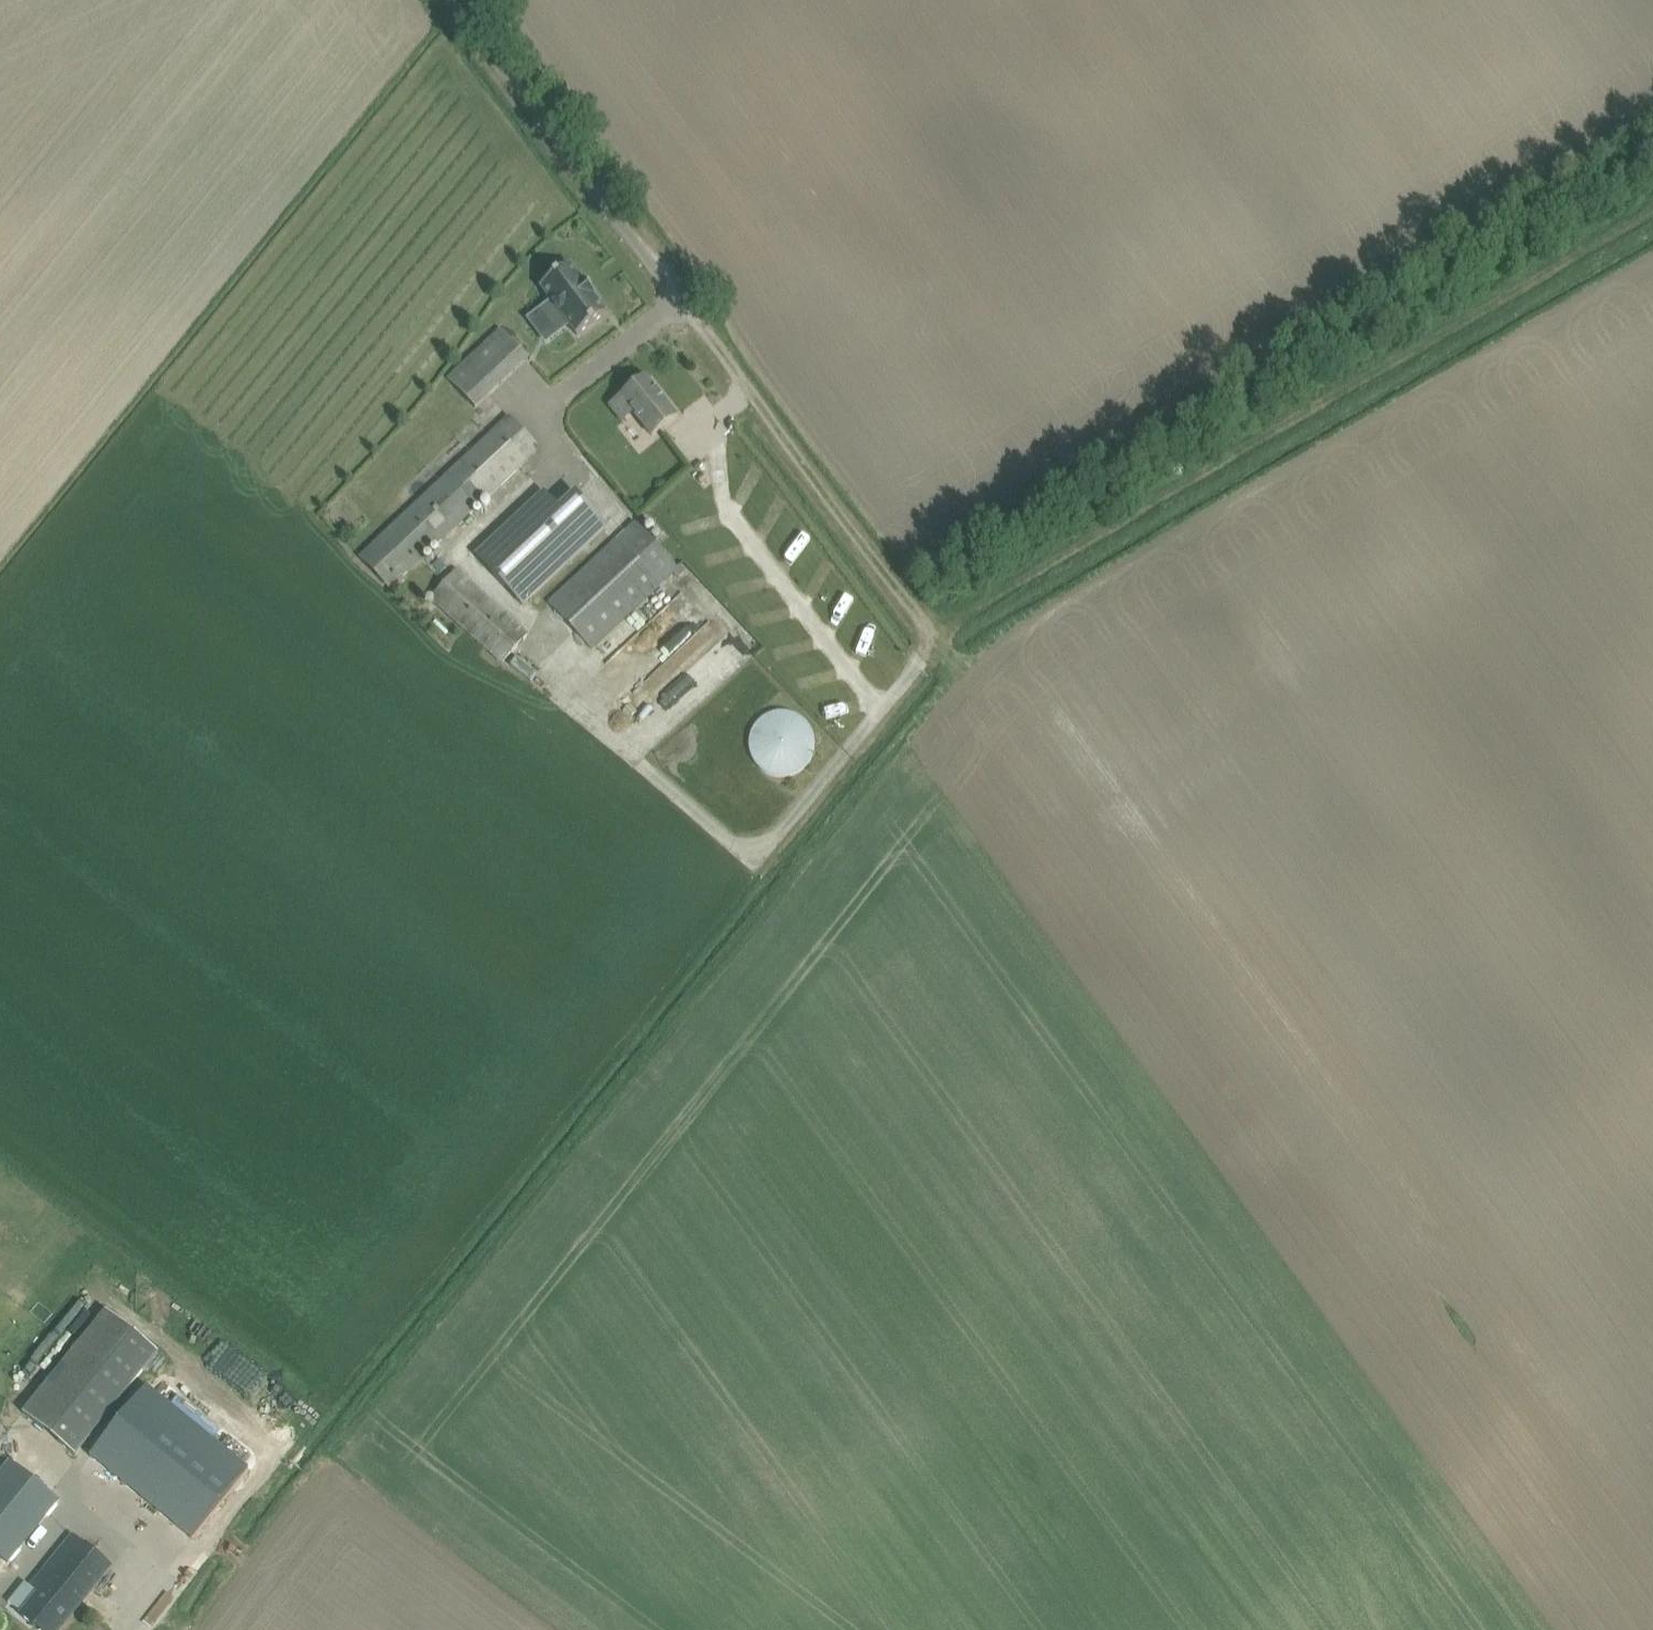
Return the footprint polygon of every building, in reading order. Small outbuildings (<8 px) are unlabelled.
[(585,280),(583,282),(570,265),(541,287),(552,301),(540,310),(552,327),(565,317),(578,335),(607,313),(594,296),(596,294),(585,280)] [(448,378),(478,409),(531,358),(501,327),(448,378)] [(610,406),(620,419),(631,410),(652,436),(677,416),(646,377),(610,406)] [(509,416),(361,559),(392,590),(539,447),(509,416)] [(474,554),(518,602),(581,545),(605,523),(576,492),(559,507),(544,491),(474,554)] [(550,605),(592,650),(678,569),(637,525),(550,605)] [(429,600),(501,663),(526,635),(455,571),(429,600)] [(811,760),(815,747),(815,743),(814,733),(811,727),(805,720),(798,715),(789,712),(780,711),(772,713),(764,717),(758,722),(753,731),(750,740),(751,749),(755,761),(762,767),(773,774),(784,775),(793,775),(801,771),(806,766),(811,760)] [(24,1413),(76,1455),(159,1353),(106,1310),(24,1413)] [(91,1457),(193,1539),(250,1469),(148,1386),(91,1457)] [(0,1473),(0,1557),(8,1563),(60,1500),(11,1460),(0,1473)] [(112,1566),(73,1535),(32,1585),(40,1592),(21,1615),(40,1629),(60,1629),(112,1566)]
